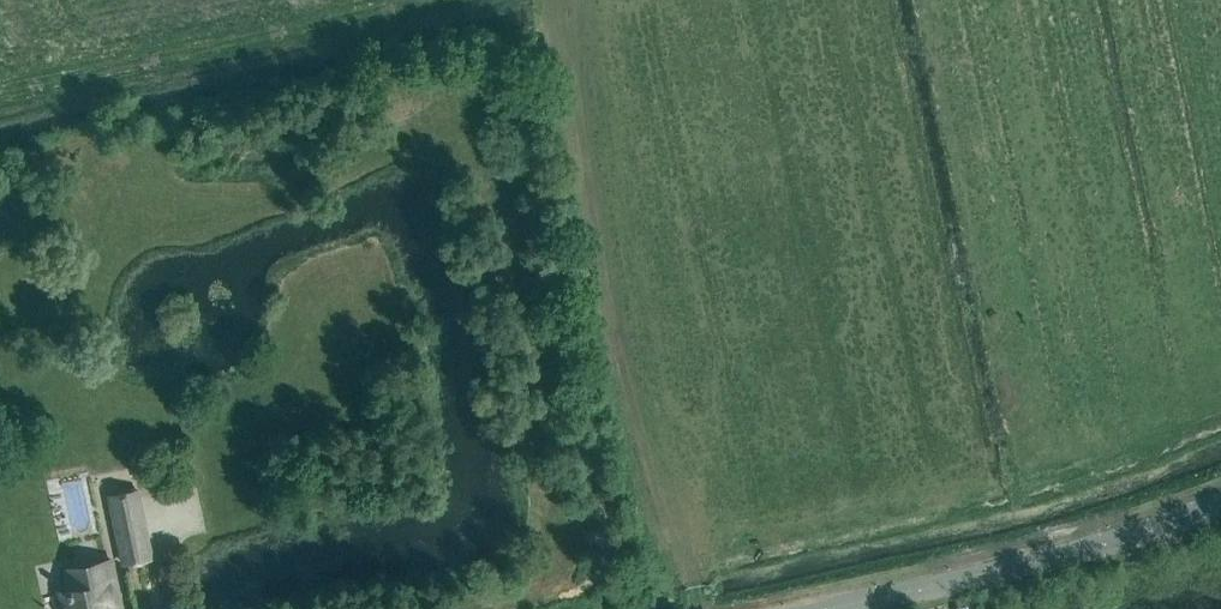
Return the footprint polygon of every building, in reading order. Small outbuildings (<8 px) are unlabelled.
[(138,488),(109,494),(123,560),(152,554),(138,488)] [(110,558),(66,567),(76,608),(121,608),(110,558)]
